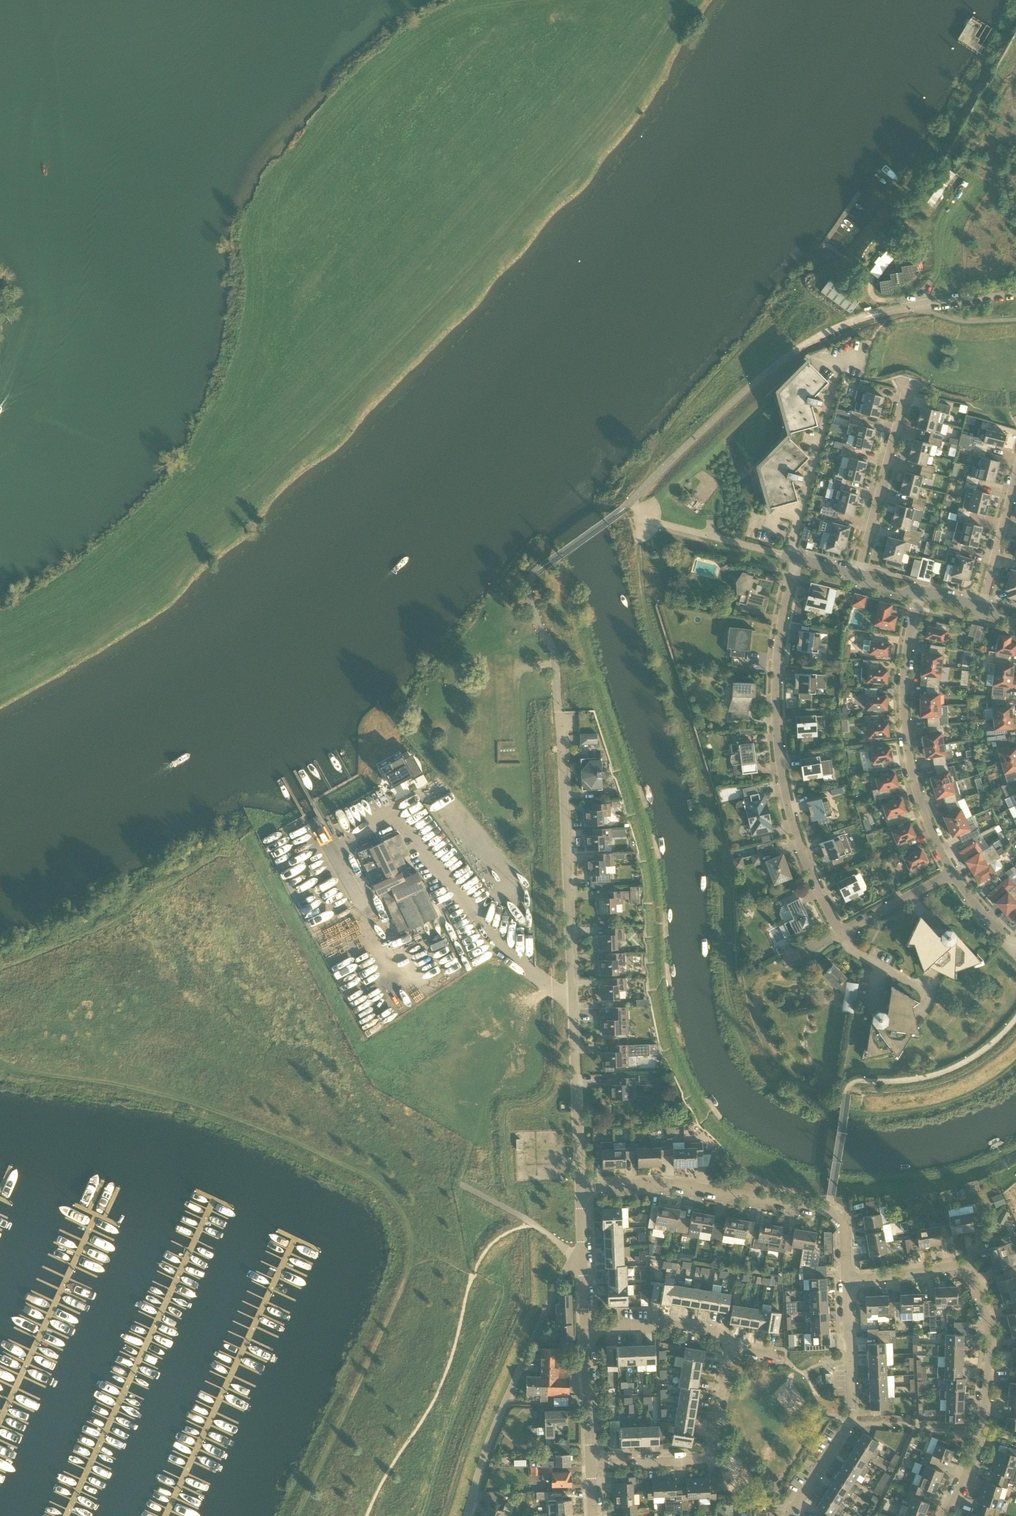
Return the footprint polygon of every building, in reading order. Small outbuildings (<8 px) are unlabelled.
[(956,175),(944,166),(921,199),(933,207),(956,175)] [(895,264),(900,263),(902,272),(889,274),(890,280),(879,282),(881,294),(893,292),(893,289),(895,288),(894,286),(904,284),(903,279),(915,277),(914,271),(918,271),(916,260),(895,263),(895,264)] [(850,313),(851,312),(860,300),(831,278),(821,292),(850,313)] [(779,390),(778,395),(785,420),(787,419),(791,433),(817,425),(811,406),(812,404),(822,407),(823,401),(813,399),(814,396),(828,382),(807,362),(779,390)] [(860,392),(858,402),(881,408),(884,397),(869,394),(871,388),(859,385),(857,391),(860,392)] [(852,411),(850,417),(862,421),(864,415),(878,418),(881,408),(858,402),(855,412),(852,411)] [(945,414),(949,415),(951,406),(939,403),(936,411),(922,407),(920,418),(937,422),(943,424),(945,414)] [(833,422),(847,426),(851,412),(837,408),(833,422)] [(861,426),(862,421),(850,417),(849,424),(847,434),(855,436),(872,440),(875,430),(861,426)] [(943,424),(937,422),(920,418),(917,428),(931,432),(930,438),(942,441),(943,435),(940,434),(943,424)] [(845,432),(846,425),(831,424),(830,430),(845,432)] [(974,450),(986,453),(987,447),(993,448),(994,445),(1003,447),(1006,435),(1002,434),(1003,431),(993,428),(992,432),(987,430),(983,445),(976,443),(974,450)] [(870,451),(872,440),(855,436),(852,446),(843,443),(842,450),(854,453),(856,447),(870,451)] [(769,509),(797,501),(792,482),(793,479),(802,482),(804,476),(794,474),(795,472),(808,457),(789,438),(779,448),(778,447),(760,465),(758,470),(769,509)] [(914,440),(911,450),(929,455),(931,445),(940,447),(942,441),(930,438),(928,444),(914,440)] [(834,447),(841,448),(843,442),(835,440),(834,447)] [(853,459),(854,453),(842,450),(840,456),(849,459),(847,468),(864,473),(867,463),(853,459)] [(926,465),(929,455),(911,450),(908,461),(923,465),(921,470),(927,472),(934,474),(935,467),(926,465)] [(984,458),(986,453),(974,450),(972,456),(981,458),(979,468),(996,473),(999,462),(984,458)] [(979,468),(972,467),(970,476),(967,476),(966,482),(977,485),(979,479),(994,483),(996,473),(979,468)] [(861,483),(864,473),(847,468),(844,478),(835,476),(833,482),(846,485),(847,480),(861,483)] [(934,474),(927,472),(921,470),(920,476),(905,473),(903,483),(920,487),(923,478),(932,480),(934,474)] [(844,491),(846,485),(833,482),(832,489),(841,491),(838,501),(856,506),(858,495),(844,491)] [(976,491),(977,485),(966,482),(964,488),(968,489),(965,499),(971,500),(971,501),(988,505),(991,495),(976,491)] [(918,497),(920,487),(903,483),(900,493),(914,497),(913,503),(925,506),(926,500),(918,497)] [(971,501),(971,500),(965,499),(963,509),(959,508),(957,515),(969,518),(971,512),(985,516),(988,505),(971,501)] [(853,516),(856,506),(838,501),(836,510),(822,506),(821,514),(825,515),(837,518),(839,512),(853,516)] [(923,512),(925,506),(913,503),(911,509),(897,505),(894,516),(912,520),(919,522),(921,512),(923,512)] [(851,530),(849,529),(850,528),(840,525),(841,524),(836,522),(837,518),(825,515),(823,521),(827,522),(825,532),(830,534),(847,538),(848,536),(850,537),(851,530)] [(968,523),(969,518),(957,515),(956,521),(958,522),(955,531),(979,538),(982,527),(968,523)] [(909,529),(912,520),(894,516),(892,526),(906,530),(904,535),(910,537),(920,540),(922,533),(909,529)] [(808,541),(811,529),(805,527),(801,539),(808,541)] [(977,548),(979,538),(955,531),(953,541),(951,541),(949,547),(961,550),(962,544),(977,548)] [(844,549),(847,538),(830,534),(827,543),(824,543),(823,549),(839,553),(841,548),(844,549)] [(919,546),(920,540),(910,537),(904,535),(903,541),(889,538),(886,548),(903,553),(909,554),(912,544),(919,546)] [(926,541),(924,553),(931,554),(933,542),(926,541)] [(959,556),(961,550),(949,547),(947,554),(951,555),(949,564),(948,564),(971,570),(974,560),(959,556)] [(901,562),(903,553),(886,548),(883,558),(887,559),(885,565),(902,570),(904,563),(901,562)] [(919,570),(926,571),(929,559),(923,558),(919,570)] [(926,571),(932,573),(935,561),(929,559),(926,571)] [(729,563),(722,561),(721,568),(727,570),(729,563)] [(968,581),(971,570),(948,564),(944,581),(963,586),(965,580),(968,581)] [(917,579),(923,580),(926,571),(919,570),(917,579)] [(763,607),(766,597),(768,597),(758,594),(759,591),(760,591),(761,590),(762,589),(762,587),(761,586),(760,585),(759,585),(758,585),(759,580),(753,579),(755,573),(747,571),(747,574),(743,574),(739,580),(741,581),(740,586),(737,586),(738,594),(741,595),(739,603),(747,605),(747,603),(763,607)] [(926,571),(923,580),(930,582),(932,573),(926,571)] [(890,578),(889,585),(902,587),(903,579),(890,578)] [(1010,580),(1007,591),(1011,592),(1009,597),(1015,599),(1015,582),(1010,580)] [(811,583),(811,584),(811,583),(813,584),(809,599),(807,598),(805,609),(824,614),(831,587),(811,583)] [(863,609),(867,597),(855,594),(852,606),(863,609)] [(880,626),(879,629),(887,630),(888,628),(893,629),(896,617),(889,616),(892,605),(879,602),(874,625),(880,626)] [(925,638),(944,643),(949,625),(937,622),(935,628),(928,627),(925,638)] [(974,638),(977,626),(971,624),(968,636),(974,638)] [(727,626),(724,648),(728,648),(728,655),(746,657),(749,628),(727,626)] [(980,643),(984,627),(977,626),(974,638),(973,642),(980,643)] [(818,653),(821,633),(801,631),(798,651),(818,653)] [(864,653),(870,654),(875,655),(875,657),(883,658),(883,656),(889,657),(891,644),(882,643),(883,634),(870,632),(869,638),(866,638),(864,639),(863,651),(864,653)] [(1008,655),(1015,656),(1015,649),(1015,645),(1010,644),(1011,637),(999,635),(996,652),(1008,655)] [(922,664),(941,667),(943,647),(931,645),(930,654),(923,653),(922,664)] [(970,660),(971,652),(964,651),(963,659),(970,660)] [(1007,665),(1008,655),(996,652),(995,664),(988,663),(987,674),(1013,677),(1014,666),(1007,665)] [(868,667),(867,682),(873,682),(873,685),(881,685),(881,683),(887,683),(888,670),(879,670),(879,661),(866,660),(866,667),(868,667)] [(939,686),(941,667),(922,664),(921,676),(928,676),(927,685),(939,686)] [(826,675),(816,675),(816,674),(796,674),(796,694),(799,694),(799,700),(812,700),(812,694),(816,694),(816,688),(826,689),(826,675)] [(1012,688),(1013,677),(987,674),(986,685),(993,686),(992,697),(1004,697),(1005,687),(1012,688)] [(755,698),(755,693),(756,683),(733,683),(732,697),(733,697),(728,712),(732,712),(731,719),(750,720),(748,712),(753,697),(755,698)] [(940,705),(939,686),(927,685),(927,695),(920,695),(921,706),(940,705)] [(867,695),(867,710),(873,710),(873,712),(881,712),(881,710),(887,710),(887,697),(878,697),(878,688),(865,688),(865,695),(867,695)] [(1005,707),(1004,697),(992,697),(994,719),(1013,718),(1012,707),(1005,707)] [(940,725),(940,705),(921,706),(921,717),(927,717),(928,726),(940,725)] [(824,716),(816,716),(816,715),(796,717),(797,737),(803,736),(803,741),(812,740),(812,736),(817,735),(817,729),(825,728),(824,716)] [(861,723),(865,723),(868,723),(869,738),(875,737),(875,740),(883,739),(883,737),(889,736),(888,724),(879,724),(878,715),(860,717),(861,723)] [(995,742),(1008,739),(1007,729),(1014,729),(1013,718),(994,719),(994,729),(986,730),(987,743),(995,742)] [(924,747),(943,744),(942,735),(945,735),(943,725),(940,725),(928,726),(929,735),(923,736),(924,747)] [(597,734),(580,734),(580,745),(598,745),(597,734)] [(1015,759),(1015,748),(1011,749),(1008,739),(995,742),(1001,763),(1015,759)] [(758,765),(757,757),(756,758),(754,744),(739,745),(740,754),(732,755),(731,756),(731,757),(730,759),(731,760),(731,762),(731,763),(732,764),(733,765),(734,765),(734,767),(733,767),(734,775),(757,772),(757,765),(758,765)] [(951,750),(944,751),(943,744),(924,747),(926,758),(933,757),(934,767),(946,764),(946,759),(953,758),(951,750)] [(872,772),(885,770),(884,762),(892,760),(890,748),(884,749),(884,746),(876,747),(877,750),(871,751),(873,766),(871,766),(872,772)] [(823,776),(823,775),(833,773),(832,771),(833,771),(831,760),(821,761),(820,756),(816,757),(815,751),(805,753),(806,759),(800,759),(803,779),(823,776)] [(602,771),(601,758),(581,759),(582,791),(603,790),(602,777),(604,776),(605,774),(604,772),(602,771)] [(384,773),(395,793),(411,784),(413,786),(426,779),(416,759),(408,764),(406,760),(384,773)] [(1015,781),(1015,759),(1001,763),(1007,785),(1015,781)] [(930,777),(934,788),(952,783),(950,777),(957,775),(954,766),(948,768),(946,764),(934,767),(937,775),(930,777)] [(872,791),(875,801),(891,797),(889,788),(898,786),(895,774),(889,775),(889,773),(881,775),(882,777),(876,779),(878,789),(872,791)] [(956,781),(952,783),(934,788),(937,799),(943,797),(946,806),(958,801),(957,801),(961,800),(956,781)] [(1007,785),(1001,787),(1007,799),(1005,800),(1009,808),(1008,809),(1015,805),(1015,781),(1007,785)] [(832,796),(844,793),(842,787),(831,790),(832,796)] [(742,809),(746,808),(752,836),(773,831),(769,813),(765,794),(759,796),(759,794),(750,795),(751,799),(740,801),(739,802),(737,803),(737,804),(737,806),(738,807),(739,809),(740,809),(742,809)] [(833,816),(827,797),(808,802),(813,821),(818,820),(820,824),(828,822),(827,818),(833,816)] [(885,821),(887,827),(900,823),(897,814),(906,812),(902,799),(896,801),(895,799),(888,801),(889,804),(883,806),(887,820),(885,821)] [(948,827),(966,819),(958,801),(946,806),(950,814),(944,817),(948,827)] [(982,805),(984,810),(991,807),(988,802),(982,805)] [(593,805),(593,811),(585,811),(585,820),(586,820),(586,825),(603,825),(603,816),(610,816),(610,804),(593,805)] [(966,819),(948,827),(953,837),(959,834),(962,843),(981,833),(979,828),(971,832),(966,819)] [(898,830),(892,832),(898,846),(896,847),(898,853),(910,848),(907,840),(915,836),(910,825),(905,827),(904,825),(897,828),(898,830)] [(594,830),(594,836),(586,836),(586,845),(587,845),(587,850),(604,850),(604,841),(611,841),(611,829),(594,830)] [(868,844),(875,842),(873,833),(866,835),(868,844)] [(845,834),(839,836),(820,843),(827,862),(832,860),(834,864),(842,861),(841,857),(846,855),(846,854),(852,852),(845,834)] [(401,934),(438,917),(429,899),(430,898),(418,872),(411,875),(411,874),(410,874),(401,854),(408,850),(400,835),(384,842),(373,847),(360,853),(381,898),(384,897),(401,934)] [(983,837),(978,839),(981,848),(986,846),(983,837)] [(1000,840),(993,844),(996,850),(1004,846),(1000,840)] [(758,853),(773,849),(771,842),(757,846),(758,853)] [(970,868),(997,851),(993,845),(982,851),(976,842),(960,853),(970,868)] [(1002,848),(997,851),(970,868),(980,883),(996,873),(990,864),(1001,857),(999,856),(1005,852),(1002,848)] [(909,873),(912,880),(924,874),(919,865),(927,861),(921,850),(916,852),(915,850),(908,854),(909,856),(904,859),(911,872),(909,873)] [(782,856),(774,859),(773,852),(751,856),(753,866),(764,864),(763,862),(767,862),(768,865),(768,866),(768,868),(768,870),(768,872),(769,874),(770,876),(771,878),(773,879),(775,883),(790,877),(782,856)] [(588,875),(597,875),(597,882),(610,881),(609,874),(605,874),(605,866),(612,866),(612,854),(595,855),(595,861),(587,861),(587,870),(588,870),(588,875)] [(736,868),(744,867),(742,858),(734,860),(736,868)] [(468,880),(477,879),(476,874),(475,874),(475,870),(467,871),(467,861),(460,861),(460,872),(467,872),(468,880)] [(845,901),(850,899),(852,902),(860,899),(858,895),(863,892),(854,874),(836,883),(845,901)] [(1015,895),(1015,885),(1015,886),(1008,878),(989,895),(1001,909),(1015,895)] [(892,893),(898,890),(892,879),(886,882),(892,893)] [(631,904),(640,904),(639,887),(630,887),(631,891),(628,891),(629,899),(631,899),(631,904)] [(622,900),(622,892),(605,893),(605,899),(597,899),(598,908),(599,908),(599,913),(616,912),(616,904),(623,904),(622,900)] [(1001,909),(1013,922),(1015,920),(1015,895),(1001,909)] [(808,919),(809,918),(799,898),(787,905),(794,919),(784,923),(790,936),(805,929),(805,927),(810,924),(808,919)] [(957,979),(957,974),(957,970),(984,961),(977,954),(976,957),(957,936),(956,936),(956,935),(952,930),(945,929),(941,934),(940,936),(938,936),(920,916),(906,946),(915,946),(925,973),(931,967),(957,979)] [(606,929),(607,936),(599,936),(599,945),(600,945),(600,950),(617,949),(617,941),(624,941),(623,929),(606,929)] [(785,966),(794,962),(802,957),(796,946),(783,953),(780,947),(776,949),(785,966)] [(607,954),(608,961),(600,961),(600,970),(601,970),(601,975),(618,974),(618,966),(625,966),(624,954),(607,954)] [(853,1013),(858,985),(858,984),(847,983),(845,980),(847,978),(834,965),(823,975),(836,988),(837,987),(845,995),(843,1006),(845,1007),(844,1011),(842,1010),(842,1011),(853,1013)] [(608,979),(609,986),(601,986),(601,995),(602,995),(602,1000),(619,999),(619,991),(626,991),(625,979),(608,979)] [(912,1009),(920,1003),(892,986),(888,1012),(885,1013),(884,1012),(878,1011),(873,1015),(872,1021),(872,1022),(871,1023),(867,1051),(864,1049),(863,1058),(890,1052),(896,1059),(910,1035),(919,1036),(912,1009)] [(603,1035),(621,1034),(628,1034),(627,1008),(609,1008),(610,1021),(602,1021),(602,1030),(603,1030),(603,1035)] [(614,1072),(614,1067),(629,1066),(628,1058),(628,1057),(650,1056),(649,1045),(628,1046),(611,1046),(611,1052),(603,1053),(604,1062),(605,1062),(605,1067),(605,1072),(614,1072)] [(617,1079),(618,1085),(610,1086),(610,1095),(612,1095),(612,1100),(628,1099),(628,1091),(635,1091),(634,1078),(617,1079)] [(662,1156),(667,1156),(667,1143),(661,1143),(661,1148),(649,1148),(650,1167),(662,1167),(662,1156)] [(685,1167),(685,1149),(673,1149),(673,1143),(667,1143),(667,1156),(673,1155),(674,1167),(685,1167)] [(626,1157),(632,1157),(631,1144),(625,1145),(626,1149),(614,1149),(615,1168),(626,1167),(626,1157)] [(650,1167),(649,1148),(638,1149),(638,1144),(631,1144),(632,1157),(638,1157),(638,1167),(650,1167)] [(685,1149),(685,1167),(697,1166),(697,1157),(703,1156),(702,1144),(690,1144),(690,1148),(685,1149)] [(615,1168),(614,1149),(602,1150),(602,1146),(596,1146),(596,1158),(602,1158),(603,1168),(615,1168)] [(712,1151),(708,1164),(714,1166),(718,1152),(712,1151)] [(992,1198),(996,1208),(1004,1204),(1000,1194),(992,1198)] [(875,1227),(882,1225),(890,1224),(887,1206),(879,1208),(878,1200),(866,1202),(868,1216),(863,1217),(865,1228),(875,1227)] [(666,1226),(669,1208),(658,1206),(657,1216),(650,1215),(648,1228),(655,1229),(656,1224),(666,1226)] [(603,1219),(622,1218),(622,1208),(602,1209),(603,1219)] [(685,1221),(679,1220),(680,1210),(669,1208),(666,1226),(677,1227),(676,1232),(683,1233),(685,1221)] [(700,1231),(703,1214),(692,1212),(691,1222),(685,1221),(683,1233),(689,1234),(690,1229),(700,1231)] [(960,1215),(963,1232),(974,1230),(973,1225),(979,1225),(977,1212),(971,1213),(960,1215)] [(717,1239),(719,1226),(713,1225),(714,1216),(703,1214),(700,1231),(711,1233),(710,1238),(717,1239)] [(952,1234),(963,1232),(960,1215),(949,1217),(950,1225),(944,1226),(946,1238),(953,1237),(952,1234)] [(603,1229),(623,1228),(629,1227),(628,1218),(622,1218),(603,1219),(603,1229)] [(733,1245),(733,1243),(738,1219),(727,1218),(725,1227),(719,1226),(717,1239),(723,1240),(722,1243),(733,1245)] [(750,1248),(753,1232),(747,1231),(749,1221),(738,1219),(733,1243),(744,1245),(744,1247),(750,1248)] [(906,1222),(900,1223),(900,1225),(901,1230),(901,1231),(908,1230),(908,1229),(907,1224),(906,1222)] [(767,1250),(769,1242),(772,1225),(761,1223),(759,1233),(753,1232),(750,1248),(767,1250)] [(911,1239),(913,1252),(920,1251),(919,1248),(930,1246),(927,1229),(925,1229),(924,1223),(911,1225),(913,1235),(917,1234),(917,1238),(911,1239)] [(781,1237),(782,1234),(783,1227),(772,1225),(769,1242),(779,1244),(779,1249),(785,1250),(787,1238),(781,1237)] [(868,1245),(885,1242),(882,1225),(875,1227),(876,1233),(866,1234),(868,1245)] [(940,1239),(946,1238),(944,1226),(927,1229),(930,1246),(941,1244),(940,1239)] [(605,1238),(623,1237),(623,1228),(603,1229),(604,1229),(605,1238)] [(803,1248),(806,1231),(795,1229),(793,1239),(787,1238),(785,1250),(791,1251),(792,1246),(803,1248)] [(810,1267),(813,1250),(814,1250),(817,1233),(806,1231),(803,1248),(799,1273),(803,1273),(816,1273),(816,1266),(810,1267)] [(605,1248),(624,1247),(623,1237),(605,1238),(605,1248)] [(1011,1243),(1010,1237),(997,1240),(999,1246),(989,1249),(992,1260),(1015,1253),(1015,1246),(1011,1243)] [(907,1253),(913,1252),(911,1239),(905,1240),(907,1253)] [(885,1242),(868,1245),(870,1256),(887,1253),(885,1242)] [(605,1257),(624,1257),(624,1247),(605,1248),(605,1257)] [(1015,1271),(1015,1253),(992,1260),(995,1270),(1005,1268),(1006,1274),(1015,1271)] [(606,1267),(627,1266),(624,1266),(624,1257),(605,1257),(606,1267)] [(608,1277),(627,1276),(627,1266),(606,1267),(606,1268),(608,1268),(608,1277)] [(1015,1289),(1015,1281),(1015,1278),(1015,1271),(1006,1274),(1008,1280),(998,1282),(1001,1293),(1015,1289)] [(809,1290),(827,1290),(827,1278),(817,1279),(816,1273),(803,1273),(804,1291),(809,1290)] [(608,1286),(627,1285),(627,1276),(608,1277),(609,1286),(608,1286)] [(766,1285),(767,1278),(758,1276),(756,1283),(766,1285)] [(661,1303),(664,1284),(654,1282),(651,1301),(661,1303)] [(671,1305),(674,1285),(664,1284),(661,1303),(671,1305)] [(608,1296),(628,1295),(627,1285),(608,1286),(608,1296)] [(680,1305),(683,1287),(674,1285),(671,1305),(671,1304),(680,1305)] [(690,1307),(693,1288),(683,1287),(680,1305),(690,1307)] [(930,1332),(937,1332),(936,1305),(946,1305),(946,1287),(935,1288),(935,1304),(929,1304),(930,1317),(930,1332)] [(946,1287),(946,1305),(958,1304),(957,1287),(946,1287)] [(699,1308),(702,1290),(693,1288),(690,1307),(699,1308)] [(1015,1307),(1015,1289),(1001,1293),(1004,1304),(1013,1301),(1015,1307)] [(709,1310),(712,1291),(702,1290),(699,1308),(709,1310)] [(810,1301),(827,1300),(827,1290),(809,1290),(810,1301)] [(718,1311),(721,1293),(712,1291),(709,1310),(718,1311)] [(721,1293),(718,1311),(728,1313),(731,1295),(721,1293)] [(930,1317),(929,1304),(923,1304),(923,1294),(911,1295),(912,1320),(923,1320),(923,1317),(930,1317)] [(560,1326),(561,1343),(574,1343),(572,1295),(559,1295),(559,1304),(557,1304),(557,1326),(560,1326)] [(628,1295),(608,1296),(608,1306),(628,1305),(628,1295)] [(895,1318),(895,1305),(889,1306),(888,1295),(877,1296),(878,1314),(884,1313),(884,1315),(885,1316),(887,1317),(889,1318),(895,1318)] [(902,1321),(912,1320),(911,1295),(900,1295),(901,1305),(895,1305),(895,1318),(901,1318),(902,1321)] [(871,1314),(878,1314),(877,1296),(866,1297),(866,1307),(860,1307),(861,1323),(868,1323),(867,1318),(870,1318),(871,1316),(871,1314)] [(810,1312),(828,1311),(827,1300),(810,1301),(810,1312)] [(794,1308),(791,1308),(791,1302),(786,1302),(787,1312),(795,1312),(794,1308)] [(740,1325),(743,1307),(733,1305),(730,1324),(740,1325)] [(749,1327),(752,1308),(743,1307),(740,1325),(749,1327)] [(758,1329),(762,1310),(752,1308),(749,1327),(758,1328),(758,1329)] [(768,1331),(771,1312),(762,1310),(758,1329),(768,1331)] [(811,1323),(828,1322),(828,1311),(810,1312),(811,1323)] [(771,1312),(768,1331),(778,1333),(781,1313),(771,1312)] [(1015,1325),(1015,1313),(1007,1316),(1010,1326),(1015,1325)] [(811,1333),(829,1333),(828,1322),(811,1323),(811,1333)] [(890,1337),(890,1331),(878,1331),(878,1329),(868,1330),(868,1338),(878,1338),(890,1337)] [(966,1335),(967,1329),(954,1329),(954,1335),(946,1334),(945,1346),(963,1346),(963,1335),(966,1335)] [(829,1333),(811,1333),(812,1345),(807,1345),(807,1351),(826,1350),(825,1344),(829,1344),(829,1333)] [(868,1355),(886,1355),(885,1344),(891,1344),(890,1337),(878,1338),(878,1344),(868,1344),(868,1355)] [(646,1346),(646,1364),(657,1364),(656,1345),(646,1346)] [(963,1357),(963,1346),(945,1346),(938,1345),(937,1356),(945,1357),(963,1357)] [(608,1366),(618,1365),(617,1346),(607,1346),(608,1366)] [(627,1365),(626,1347),(618,1347),(617,1346),(618,1365),(627,1365)] [(627,1365),(637,1365),(636,1346),(626,1347),(627,1365)] [(637,1365),(646,1364),(646,1346),(636,1346),(637,1365)] [(558,1367),(559,1348),(542,1348),(542,1355),(542,1364),(542,1368),(549,1368),(552,1368),(558,1368),(558,1367)] [(703,1361),(705,1351),(685,1348),(684,1358),(703,1361)] [(869,1366),(886,1365),(886,1355),(868,1355),(869,1366)] [(962,1368),(963,1357),(945,1357),(945,1367),(962,1368)] [(703,1361),(684,1358),(682,1367),(701,1370),(702,1361),(703,1361)] [(869,1377),(887,1376),(886,1365),(869,1366),(869,1377)] [(926,1367),(921,1367),(921,1366),(917,1367),(917,1378),(922,1377),(926,1377),(926,1367)] [(699,1380),(701,1370),(682,1367),(681,1376),(699,1380)] [(962,1379),(962,1378),(962,1372),(962,1368),(945,1367),(944,1378),(962,1379)] [(552,1368),(549,1368),(542,1368),(542,1377),(570,1378),(570,1373),(558,1373),(558,1368),(552,1368)] [(698,1388),(699,1380),(681,1376),(679,1386),(700,1389),(698,1388)] [(870,1388),(887,1387),(887,1376),(869,1377),(870,1388)] [(540,1391),(540,1377),(527,1377),(527,1394),(541,1395),(541,1405),(548,1405),(548,1395),(546,1395),(546,1391),(540,1391)] [(570,1378),(542,1377),(540,1377),(540,1391),(546,1391),(546,1395),(548,1395),(570,1395),(570,1378)] [(926,1388),(926,1377),(922,1377),(917,1378),(918,1388),(922,1388),(926,1388)] [(942,1389),(947,1389),(964,1390),(965,1378),(962,1378),(962,1379),(944,1378),(944,1384),(942,1385),(942,1389)] [(698,1399),(700,1389),(679,1386),(679,1387),(681,1387),(680,1396),(698,1399)] [(888,1398),(887,1387),(870,1388),(870,1399),(888,1398)] [(964,1400),(964,1390),(947,1389),(946,1400),(964,1400)] [(1009,1394),(1008,1405),(1015,1406),(1015,1395),(1009,1394)] [(553,1405),(567,1405),(567,1396),(552,1396),(553,1405)] [(697,1408),(698,1399),(680,1396),(678,1405),(697,1408)] [(888,1398),(870,1399),(871,1410),(881,1409),(881,1416),(894,1415),(893,1409),(888,1409),(888,1403),(893,1403),(893,1398),(888,1398)] [(964,1411),(964,1400),(946,1400),(946,1411),(964,1411)] [(695,1418),(697,1408),(678,1405),(677,1415),(695,1418)] [(555,1438),(554,1425),(568,1424),(568,1410),(545,1411),(546,1438),(555,1438)] [(963,1423),(964,1411),(946,1411),(945,1422),(963,1423)] [(694,1427),(695,1418),(677,1415),(675,1424),(694,1427)] [(1006,1417),(1005,1429),(1011,1429),(1011,1433),(1015,1435),(1015,1418),(1006,1417)] [(692,1436),(694,1427),(675,1424),(674,1434),(693,1437),(693,1436),(692,1436)] [(622,1446),(632,1446),(631,1427),(621,1428),(622,1446)] [(632,1446),(643,1446),(642,1427),(631,1427),(632,1446)] [(643,1446),(653,1445),(652,1427),(642,1427),(643,1446)] [(622,1446),(621,1428),(610,1428),(611,1448),(622,1448),(622,1446)] [(876,1448),(879,1443),(864,1433),(858,1443),(877,1455),(880,1451),(876,1448)] [(692,1447),(693,1437),(674,1434),(672,1444),(692,1447)] [(875,1459),(877,1455),(858,1443),(852,1452),(867,1461),(870,1456),(875,1459)] [(927,1453),(924,1458),(936,1463),(938,1458),(949,1462),(954,1451),(936,1444),(932,1455),(927,1453)] [(1008,1447),(1006,1453),(998,1451),(995,1461),(1013,1467),(1015,1468),(1015,1450),(1008,1447)] [(864,1466),(867,1461),(852,1452),(846,1461),(866,1473),(868,1469),(864,1466)] [(542,1467),(553,1467),(571,1466),(570,1462),(570,1454),(550,1455),(551,1461),(537,1462),(537,1463),(530,1463),(530,1468),(531,1468),(542,1467)] [(890,1462),(896,1466),(900,1457),(896,1454),(890,1462)] [(934,1469),(936,1463),(924,1458),(922,1464),(918,1474),(922,1476),(939,1483),(943,1472),(934,1469)] [(863,1477),(866,1473),(846,1461),(841,1470),(856,1480),(859,1474),(863,1477)] [(911,1470),(917,1473),(921,1464),(915,1461),(911,1470)] [(1015,1480),(1015,1468),(1013,1467),(995,1461),(992,1472),(998,1474),(996,1479),(1009,1483),(1015,1485),(1015,1480)] [(572,1479),(571,1478),(571,1476),(570,1476),(569,1472),(553,1473),(553,1467),(542,1467),(531,1468),(531,1476),(539,1476),(538,1473),(543,1473),(543,1480),(553,1479),(554,1487),(571,1486),(571,1484),(573,1483),(573,1482),(573,1480),(572,1479)] [(852,1485),(856,1480),(841,1470),(835,1479),(854,1492),(857,1487),(852,1485)] [(879,1483),(885,1486),(891,1477),(885,1473),(879,1483)] [(935,1493),(939,1483),(922,1476),(918,1486),(912,1484),(910,1489),(922,1494),(924,1489),(935,1493)] [(654,1497),(665,1496),(664,1477),(653,1478),(653,1486),(648,1486),(648,1500),(654,1499),(654,1497)] [(683,1510),(682,1488),(676,1488),(675,1477),(664,1477),(665,1496),(666,1506),(676,1506),(676,1511),(683,1510)] [(688,1498),(699,1498),(698,1479),(687,1479),(687,1487),(682,1488),(683,1510),(688,1510),(688,1501),(688,1498)] [(716,1500),(716,1486),(710,1486),(710,1479),(698,1479),(699,1498),(700,1505),(710,1504),(710,1500),(716,1500)] [(852,1496),(854,1492),(835,1479),(829,1488),(844,1498),(847,1493),(852,1496)] [(1007,1489),(1009,1483),(996,1479),(994,1485),(984,1482),(981,1492),(998,1498),(1002,1487),(1007,1489)] [(885,1486),(879,1483),(874,1492),(881,1496),(885,1486)] [(841,1503),(844,1498),(829,1488),(823,1497),(843,1510),(845,1506),(841,1503)] [(920,1500),(922,1494),(910,1489),(908,1495),(912,1497),(908,1508),(925,1515),(929,1503),(920,1500)] [(1004,1500),(998,1498),(981,1492),(977,1503),(983,1505),(981,1510),(999,1515),(1004,1500)] [(623,1512),(637,1511),(637,1505),(634,1505),(634,1494),(615,1495),(615,1506),(623,1506),(623,1512)] [(843,1510),(823,1497),(817,1507),(825,1512),(831,1515),(832,1515),(836,1511),(840,1514),(843,1510)] [(557,1515),(573,1515),(572,1500),(549,1501),(549,1507),(557,1507),(557,1515)] [(511,1513),(490,1506),(489,1507),(490,1507),(487,1515),(511,1515),(511,1513)] [(767,1512),(757,1512),(757,1506),(743,1507),(744,1513),(748,1513),(748,1515),(767,1515),(767,1512)] [(925,1515),(908,1508),(904,1515),(924,1515),(925,1515)]
